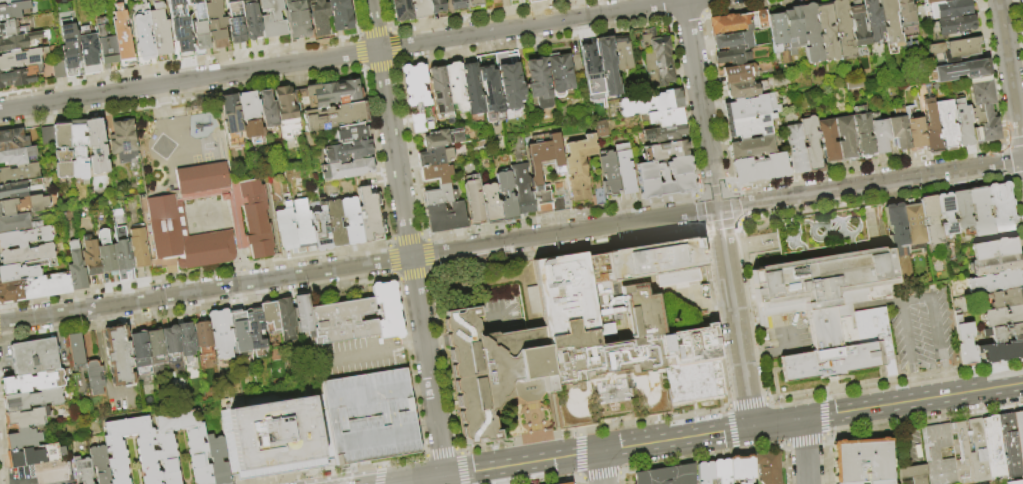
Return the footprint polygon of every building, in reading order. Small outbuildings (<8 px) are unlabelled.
[(187,6),(186,0),(203,0),(204,4),(205,14),(207,25),(207,29),(208,32),(209,37),(211,48),(205,49),(206,55),(196,57),(194,48),(194,46),(196,46),(194,34),(192,34),(191,28),(190,21),(193,21),(193,23),(195,22),(192,5),(187,6)] [(210,3),(209,0),(221,0),(223,15),(221,15),(221,18),(227,17),(227,19),(228,23),(224,23),(225,26),(217,27),(218,31),(225,29),(226,34),(225,34),(227,42),(228,47),(214,49),(212,36),(209,37),(208,32),(214,31),(214,28),(207,29),(207,25),(208,25),(207,21),(216,19),(216,16),(208,17),(208,19),(207,19),(206,14),(205,14),(204,4),(210,3)] [(227,17),(224,0),(242,0),(242,1),(247,33),(245,33),(246,41),(231,44),(228,23),(227,19),(230,19),(230,16),(227,17)] [(242,1),(250,0),(257,0),(260,17),(263,38),(249,41),(248,39),(247,33),(242,1)] [(262,10),(260,0),(283,0),(284,10),(280,11),(282,20),(285,20),(286,23),(288,35),(263,38),(260,17),(269,15),(268,9),(262,10)] [(286,10),(285,0),(309,0),(309,1),(305,1),(309,29),(311,30),(312,34),(311,36),(309,37),(307,38),(304,38),(304,37),(290,39),(289,34),(291,34),(289,23),(286,23),(285,20),(284,10),(286,10)] [(315,4),(315,0),(323,0),(324,3),(328,2),(330,16),(327,17),(330,35),(315,37),(313,19),(312,19),(310,5),(315,4)] [(333,32),(328,0),(350,0),(354,29),(333,32)] [(396,23),(392,0),(410,0),(411,6),(413,5),(415,19),(415,20),(396,23)] [(415,4),(414,0),(429,0),(431,14),(431,16),(415,19),(413,5),(415,4)] [(431,14),(429,0),(444,0),(446,12),(431,14)] [(452,12),(450,0),(466,0),(467,9),(452,12)] [(470,8),(469,0),(483,0),(484,5),(470,8)] [(830,2),(832,0),(835,0),(838,1),(838,0),(846,0),(847,8),(848,11),(845,11),(846,17),(849,18),(850,21),(850,27),(848,29),(850,40),(853,43),(853,47),(855,58),(839,60),(838,58),(836,42),(838,41),(837,38),(840,37),(839,33),(835,34),(833,26),(833,23),(836,23),(836,19),(833,20),(830,4),(830,2)] [(853,43),(851,33),(853,33),(851,21),(850,21),(849,18),(848,11),(847,8),(851,7),(850,1),(859,0),(860,5),(862,5),(864,19),(862,19),(863,23),(866,23),(867,28),(870,44),(853,47),(853,43)] [(866,23),(862,0),(875,0),(876,8),(880,8),(882,21),(883,28),(884,39),(871,41),(869,27),(867,28),(866,23)] [(880,8),(879,0),(894,0),(896,12),(895,12),(898,34),(900,33),(901,38),(902,46),(893,47),(892,43),(885,44),(884,39),(883,28),(886,27),(885,21),(882,21),(880,8)] [(898,16),(895,0),(909,0),(910,4),(912,4),(917,35),(901,38),(900,33),(898,23),(900,22),(899,16),(898,16)] [(940,2),(951,0),(956,0),(969,0),(971,14),(936,19),(936,15),(929,16),(927,4),(940,2)] [(3,19),(0,19),(0,6),(5,5),(6,7),(10,6),(10,4),(23,2),(30,1),(32,9),(21,11),(22,19),(16,20),(4,22),(3,19)] [(149,12),(155,11),(154,3),(163,2),(163,5),(165,5),(166,10),(164,10),(166,21),(170,20),(171,27),(170,29),(174,54),(169,55),(170,62),(158,64),(157,57),(149,12)] [(798,6),(805,5),(807,3),(810,3),(812,4),(814,3),(814,7),(816,15),(813,16),(814,22),(817,24),(818,30),(818,32),(816,33),(817,37),(819,38),(820,43),(820,44),(819,44),(820,50),(821,50),(822,60),(821,62),(817,63),(815,61),(813,63),(808,64),(807,63),(804,48),(809,47),(809,45),(805,45),(805,41),(803,42),(802,35),(807,34),(806,32),(802,33),(798,6)] [(120,63),(116,36),(113,22),(116,22),(115,18),(113,19),(112,13),(117,12),(116,5),(123,4),(124,11),(127,11),(128,21),(131,20),(134,34),(130,34),(135,61),(120,63)] [(816,15),(814,7),(830,4),(833,20),(833,23),(828,24),(828,26),(833,26),(835,34),(833,34),(834,42),(836,42),(838,58),(837,60),(832,61),(830,59),(829,61),(824,62),(822,60),(821,50),(821,49),(822,49),(821,43),(820,43),(819,38),(819,35),(823,35),(822,29),(818,30),(817,24),(816,15)] [(783,12),(782,11),(790,9),(790,7),(798,6),(802,33),(802,35),(803,42),(804,47),(795,48),(796,55),(790,56),(789,49),(788,49),(788,48),(783,12)] [(712,37),(712,35),(711,35),(710,26),(709,26),(708,18),(717,16),(717,18),(724,17),(725,15),(731,14),(732,15),(765,10),(766,15),(768,28),(758,30),(757,27),(751,28),(752,30),(749,31),(744,32),(744,29),(721,33),(722,35),(712,37)] [(194,46),(194,48),(193,48),(194,51),(191,52),(192,58),(181,59),(180,53),(179,53),(177,41),(175,41),(171,19),(172,19),(171,12),(183,11),(184,17),(189,16),(190,21),(191,28),(189,28),(190,36),(192,35),(194,46)] [(136,45),(138,43),(134,17),(136,16),(140,15),(142,17),(145,17),(144,12),(149,12),(157,57),(155,59),(151,59),(152,65),(140,66),(136,45)] [(768,28),(766,15),(783,12),(788,48),(780,49),(781,50),(780,51),(779,52),(772,53),(768,28)] [(936,20),(973,14),(975,29),(973,29),(972,30),(970,30),(969,30),(960,31),(958,34),(939,37),(938,34),(931,36),(929,23),(936,22),(936,20)] [(96,20),(104,18),(107,38),(116,36),(120,63),(111,64),(112,70),(104,71),(100,45),(99,45),(98,39),(99,39),(96,20)] [(1,38),(0,38),(0,23),(4,22),(16,20),(17,28),(26,26),(26,28),(28,29),(29,34),(5,37),(1,38)] [(64,61),(62,46),(67,45),(66,39),(63,39),(62,30),(76,28),(81,62),(78,62),(79,69),(81,69),(82,76),(67,78),(67,77),(64,61)] [(37,47),(0,53),(0,38),(1,38),(1,41),(6,41),(5,37),(29,34),(49,31),(50,38),(36,40),(37,47)] [(743,48),(727,51),(726,48),(714,49),(712,37),(722,35),(744,32),(749,31),(751,47),(744,48),(744,44),(742,44),(743,48)] [(79,37),(97,34),(98,39),(99,45),(100,55),(98,55),(100,65),(99,65),(100,74),(85,76),(79,37)] [(641,55),(653,53),(652,52),(651,52),(650,47),(643,48),(640,47),(640,43),(641,42),(640,36),(650,34),(651,39),(658,38),(658,39),(668,37),(670,48),(669,49),(674,82),(666,83),(667,86),(655,88),(655,85),(646,86),(641,55)] [(611,38),(627,36),(632,68),(617,71),(611,38)] [(598,59),(594,39),(600,38),(601,41),(604,41),(603,38),(608,37),(611,55),(613,57),(615,64),(613,66),(615,78),(617,78),(620,95),(604,97),(601,80),(598,59)] [(926,45),(943,42),(945,51),(947,50),(946,42),(979,37),(980,45),(978,45),(979,54),(943,60),(942,53),(927,55),(926,45)] [(579,46),(592,43),(595,60),(598,59),(601,80),(593,82),(593,80),(585,82),(579,46)] [(10,70),(0,71),(0,57),(1,57),(1,55),(28,51),(27,50),(49,47),(50,55),(40,56),(42,65),(35,66),(27,67),(26,67),(25,63),(23,64),(24,67),(18,68),(16,67),(10,68),(10,70)] [(734,67),(733,61),(717,64),(717,62),(715,62),(714,55),(715,55),(715,53),(727,51),(743,48),(743,52),(749,52),(750,60),(745,61),(745,65),(734,67)] [(780,51),(788,50),(790,62),(782,64),(780,51)] [(546,58),(567,54),(573,89),(564,91),(564,94),(562,98),(555,99),(552,97),(546,58)] [(544,58),(552,105),(550,108),(538,110),(536,108),(534,97),(528,98),(527,88),(525,89),(524,85),(527,84),(527,83),(528,83),(524,61),(544,58)] [(932,67),(949,65),(949,67),(960,65),(959,63),(987,59),(990,74),(968,77),(965,78),(964,75),(954,77),(955,79),(935,83),(932,67)] [(52,63),(64,61),(67,77),(55,79),(52,63)] [(459,63),(463,84),(460,84),(463,103),(466,102),(467,110),(464,110),(465,113),(459,114),(459,111),(457,112),(455,104),(450,105),(444,66),(448,66),(449,63),(457,62),(458,63),(459,63)] [(35,66),(42,65),(52,63),(55,79),(38,81),(35,66)] [(424,65),(426,83),(420,84),(421,88),(423,87),(424,92),(426,91),(427,101),(429,100),(430,105),(421,107),(422,113),(418,113),(416,103),(414,103),(411,106),(408,107),(405,105),(405,100),(408,97),(407,96),(404,94),(404,90),(406,87),(406,85),(403,84),(402,80),(404,77),(404,76),(400,73),(400,69),(402,66),(406,65),(409,68),(413,67),(415,64),(419,63),(421,66),(424,65)] [(475,68),(478,84),(480,96),(483,113),(469,115),(461,65),(475,63),(475,68)] [(496,66),(516,63),(520,83),(522,83),(524,96),(522,96),(523,101),(517,102),(518,108),(504,110),(504,104),(502,104),(496,66)] [(725,84),(722,69),(734,67),(745,65),(747,65),(747,64),(753,63),(753,64),(755,65),(756,71),(754,73),(754,74),(751,75),(751,78),(752,79),(750,79),(750,80),(725,84)] [(475,68),(490,65),(491,71),(495,70),(499,93),(500,93),(503,110),(495,111),(495,112),(493,112),(494,121),(485,123),(483,113),(480,96),(483,96),(481,83),(478,84),(475,68)] [(5,89),(0,90),(0,71),(10,70),(12,69),(12,71),(27,69),(27,67),(35,66),(38,81),(38,83),(29,84),(29,85),(13,88),(13,86),(5,87),(5,89)] [(443,66),(451,118),(436,121),(429,78),(430,78),(429,74),(428,73),(428,71),(428,69),(430,68),(432,68),(433,68),(443,66)] [(990,74),(994,104),(990,105),(992,118),(997,117),(1001,139),(980,142),(981,143),(975,144),(972,128),(976,128),(974,119),(971,120),(969,109),(973,108),(968,77),(990,74)] [(315,109),(315,105),(312,105),(310,97),(299,98),(298,88),(358,79),(361,102),(315,109)] [(733,99),(729,100),(729,98),(727,97),(725,84),(750,80),(751,80),(752,84),(757,84),(758,87),(760,88),(760,91),(759,93),(759,94),(752,95),(752,97),(741,99),(740,98),(733,99)] [(275,101),(273,90),(275,90),(275,88),(286,86),(287,88),(290,87),(293,105),(296,104),(298,118),(297,119),(298,126),(299,125),(300,130),(290,131),(291,140),(289,141),(286,141),(283,141),(283,139),(281,139),(279,126),(276,107),(278,107),(278,103),(276,103),(275,101)] [(618,100),(620,100),(620,98),(645,94),(645,96),(662,93),(662,91),(677,89),(677,91),(679,91),(682,106),(679,106),(680,108),(672,109),(671,108),(662,109),(662,111),(654,112),(652,110),(644,111),(642,114),(637,115),(635,114),(630,114),(629,116),(620,117),(618,116),(618,111),(619,110),(619,108),(617,107),(616,102),(618,101),(618,100)] [(261,113),(260,107),(261,107),(260,100),(259,100),(259,97),(260,97),(259,92),(270,90),(271,101),(275,101),(276,103),(276,107),(279,126),(271,127),(272,128),(265,129),(263,118),(261,118),(261,113)] [(239,94),(255,92),(256,101),(259,100),(260,107),(261,113),(258,113),(261,128),(263,128),(265,144),(260,145),(260,143),(251,145),(250,138),(244,139),(242,126),(245,126),(244,122),(242,122),(238,97),(239,97),(239,94)] [(726,121),(723,104),(733,102),(733,99),(740,98),(741,99),(752,97),(755,97),(755,95),(774,92),(776,105),(780,104),(781,113),(774,114),(726,121)] [(221,97),(237,94),(238,97),(242,122),(242,126),(244,139),(245,143),(229,146),(227,134),(225,135),(223,122),(225,122),(224,116),(224,117),(221,97)] [(927,146),(924,124),(928,123),(924,99),(934,97),(934,102),(936,112),(939,130),(941,147),(942,151),(928,153),(927,146)] [(959,141),(956,126),(957,126),(956,121),(955,121),(953,109),(952,100),(961,98),(963,107),(968,106),(971,122),(969,125),(972,145),(960,147),(959,141)] [(941,147),(939,130),(942,129),(941,124),(940,124),(938,112),(936,112),(934,102),(952,100),(953,109),(951,109),(953,118),(952,120),(952,124),(956,124),(956,126),(959,141),(955,142),(956,150),(944,152),(943,146),(941,147)] [(303,112),(318,109),(319,113),(325,112),(325,108),(332,107),(333,111),(338,110),(337,106),(362,103),(365,122),(357,123),(356,121),(355,122),(352,122),(351,122),(351,123),(349,124),(341,126),(339,125),(336,125),(336,128),(328,129),(327,125),(322,125),(322,130),(306,133),(305,130),(304,125),(305,124),(304,121),(303,119),(302,114),(303,112)] [(658,128),(657,123),(647,124),(645,114),(680,109),(683,124),(658,128)] [(418,113),(422,113),(423,113),(426,133),(413,135),(410,115),(418,113)] [(850,115),(868,113),(871,132),(867,132),(868,136),(872,136),(872,140),(875,154),(860,156),(856,133),(853,133),(850,115)] [(771,134),(761,136),(761,134),(748,136),(748,138),(739,139),(739,136),(728,138),(726,121),(774,114),(775,118),(769,119),(771,134)] [(800,123),(800,119),(807,118),(808,116),(812,115),(814,117),(815,117),(816,121),(817,127),(814,128),(815,131),(817,132),(818,138),(817,141),(818,148),(820,150),(820,154),(820,158),(821,169),(808,172),(804,148),(806,147),(805,136),(802,137),(800,123)] [(839,160),(837,142),(841,141),(840,137),(836,138),(833,118),(850,115),(853,133),(851,134),(855,157),(839,160)] [(888,119),(905,116),(910,149),(897,151),(895,138),(891,138),(888,119)] [(906,120),(923,117),(924,124),(927,146),(911,148),(906,120)] [(83,120),(101,118),(105,142),(101,143),(101,145),(105,144),(107,156),(105,156),(106,160),(108,160),(109,171),(107,172),(103,173),(101,172),(100,172),(98,174),(93,175),(91,173),(89,156),(91,156),(90,150),(92,150),(91,148),(87,148),(86,136),(87,136),(87,133),(85,133),(83,120)] [(818,138),(817,132),(817,127),(816,121),(833,118),(836,138),(832,138),(833,142),(837,142),(839,160),(825,162),(821,138),(818,138)] [(111,123),(132,119),(137,150),(136,150),(137,157),(133,158),(133,159),(129,159),(130,162),(118,164),(116,154),(112,155),(110,141),(113,141),(111,123)] [(875,154),(872,140),(873,140),(870,122),(888,119),(891,138),(886,139),(888,152),(875,154)] [(565,143),(583,140),(583,135),(592,134),(590,122),(604,120),(607,137),(594,139),(597,155),(583,157),(590,199),(572,202),(567,174),(566,174),(563,159),(567,158),(565,143)] [(72,176),(71,162),(71,159),(70,150),(70,147),(69,124),(83,123),(83,131),(81,132),(81,136),(83,136),(85,159),(82,159),(83,164),(87,163),(88,177),(86,179),(81,180),(80,178),(74,178),(72,176)] [(785,126),(800,123),(802,137),(804,148),(808,172),(793,174),(785,126)] [(53,125),(69,124),(70,147),(65,148),(65,150),(70,150),(71,159),(68,159),(68,162),(71,162),(72,176),(70,177),(66,177),(64,176),(63,178),(58,179),(56,177),(55,163),(56,163),(56,159),(54,159),(54,151),(58,150),(58,148),(56,148),(56,146),(54,146),(54,143),(53,126),(53,125)] [(350,143),(348,143),(339,144),(339,141),(336,142),(335,131),(337,131),(337,128),(363,124),(363,127),(365,126),(367,137),(365,137),(365,140),(350,143)] [(654,145),(653,140),(642,141),(641,131),(684,125),(686,135),(678,136),(679,139),(664,142),(665,143),(654,145)] [(54,143),(41,143),(40,127),(53,126),(54,143)] [(21,148),(0,151),(0,131),(22,128),(23,137),(28,136),(29,146),(20,147),(21,148)] [(426,133),(460,128),(462,141),(448,144),(449,146),(441,147),(424,150),(422,137),(427,136),(426,133)] [(531,192),(533,192),(531,184),(529,183),(529,181),(529,179),(530,176),(527,156),(525,155),(524,149),(525,147),(525,145),(549,141),(548,135),(557,133),(564,177),(555,179),(552,160),(536,163),(540,183),(541,183),(541,186),(548,185),(550,194),(548,195),(549,200),(550,200),(551,202),(554,202),(553,199),(567,196),(569,210),(552,212),(552,211),(536,213),(534,200),(532,200),(531,192)] [(750,157),(731,160),(729,144),(739,142),(739,139),(748,138),(749,140),(761,138),(761,136),(771,134),(774,153),(766,154),(750,157)] [(324,147),(339,144),(348,143),(349,148),(351,148),(350,143),(365,140),(370,140),(372,156),(364,157),(365,158),(351,160),(350,154),(346,155),(347,162),(326,165),(324,164),(322,150),(324,147)] [(654,161),(642,163),(641,155),(643,154),(642,147),(654,145),(665,143),(684,140),(685,143),(687,143),(688,150),(686,150),(687,156),(672,159),(672,155),(665,156),(665,160),(654,161)] [(615,168),(617,168),(613,145),(628,143),(630,159),(627,160),(627,162),(630,161),(631,168),(630,168),(630,170),(632,170),(635,192),(621,195),(618,176),(616,176),(615,168)] [(5,162),(0,163),(0,151),(21,148),(35,146),(37,155),(26,157),(27,165),(17,166),(15,167),(14,164),(6,166),(5,162)] [(424,150),(441,147),(442,150),(451,149),(453,159),(448,160),(448,164),(445,164),(419,168),(417,154),(424,153),(424,150)] [(597,157),(604,156),(603,154),(605,151),(609,150),(610,152),(612,152),(615,168),(616,176),(619,194),(610,195),(608,193),(603,194),(601,181),(604,181),(603,175),(600,176),(597,157)] [(783,151),(786,168),(789,169),(789,173),(787,177),(783,177),(782,176),(780,176),(781,178),(772,179),(772,178),(767,178),(766,180),(762,181),(760,179),(752,181),(752,182),(737,184),(734,182),(733,178),(734,177),(733,168),(731,167),(730,162),(731,160),(750,157),(751,163),(767,160),(766,154),(774,153),(783,151)] [(661,177),(660,171),(655,172),(656,178),(638,180),(635,164),(642,163),(654,161),(654,164),(659,164),(659,162),(664,161),(664,163),(669,162),(668,159),(672,159),(687,156),(688,156),(690,157),(690,162),(689,163),(689,165),(691,166),(692,170),(690,171),(690,172),(671,175),(670,168),(665,169),(667,176),(661,177)] [(323,167),(372,160),(373,168),(374,169),(375,171),(374,173),(372,174),(371,175),(369,174),(322,181),(321,173),(324,172),(323,167)] [(232,231),(236,257),(232,263),(185,271),(185,269),(180,270),(177,267),(176,261),(178,258),(178,256),(156,260),(146,199),(166,196),(166,193),(177,191),(174,171),(225,162),(229,185),(258,180),(259,186),(260,185),(263,185),(268,212),(264,212),(266,224),(269,223),(273,250),(272,250),(273,257),(251,260),(249,245),(247,245),(248,248),(236,250),(227,194),(181,202),(187,238),(232,231)] [(38,178),(0,184),(0,169),(9,167),(9,168),(9,169),(17,168),(17,166),(27,165),(37,163),(39,177),(38,178)] [(513,197),(512,194),(515,193),(514,186),(511,185),(510,180),(512,177),(511,171),(509,171),(508,166),(526,163),(527,168),(525,168),(526,176),(528,177),(529,179),(529,181),(527,184),(528,192),(531,192),(532,200),(534,212),(527,213),(527,212),(523,213),(523,214),(516,215),(513,197)] [(419,168),(445,164),(445,166),(451,165),(452,176),(447,177),(448,183),(438,185),(437,180),(421,182),(418,168),(419,168)] [(495,174),(496,173),(500,172),(501,173),(502,173),(504,172),(508,171),(509,172),(510,180),(511,185),(512,190),(510,190),(511,197),(513,197),(516,215),(517,220),(501,223),(501,222),(501,220),(502,220),(499,202),(503,201),(502,199),(505,199),(504,192),(498,194),(495,174)] [(637,181),(638,180),(656,178),(657,183),(662,182),(661,177),(667,176),(667,182),(672,181),(671,175),(690,172),(690,174),(692,175),(692,178),(691,179),(692,185),(694,186),(695,190),(692,193),(688,193),(687,192),(681,193),(680,195),(676,195),(674,194),(658,196),(657,198),(653,199),(652,197),(646,198),(645,201),(641,201),(638,199),(637,194),(638,193),(637,181)] [(1,200),(0,197),(0,184),(38,178),(39,185),(26,187),(28,196),(1,200)] [(478,179),(479,187),(480,190),(475,191),(475,193),(480,192),(480,194),(482,203),(485,222),(471,224),(467,202),(465,202),(462,184),(465,181),(478,179)] [(985,188),(985,187),(986,187),(987,185),(992,184),(994,186),(1000,185),(1001,183),(1003,182),(1005,182),(1007,182),(1008,184),(1009,185),(1009,188),(1008,189),(1010,199),(1011,201),(1012,205),(1011,206),(1012,216),(1014,217),(1015,221),(1014,223),(1012,223),(1013,231),(995,234),(994,226),(991,227),(990,218),(992,218),(990,206),(988,206),(986,198),(989,198),(989,196),(986,196),(985,188)] [(438,185),(448,183),(449,191),(454,190),(456,197),(451,198),(451,202),(448,202),(442,203),(425,206),(423,193),(438,190),(438,185)] [(553,184),(561,183),(563,191),(554,193),(553,184)] [(480,192),(480,190),(479,187),(481,185),(485,185),(486,185),(487,185),(489,184),(492,184),(494,184),(495,191),(494,193),(495,201),(497,201),(500,220),(501,220),(501,222),(485,225),(485,222),(482,203),(483,203),(482,195),(480,194),(480,192)] [(363,243),(361,227),(360,224),(359,216),(359,214),(358,208),(361,208),(359,196),(356,196),(355,189),(357,189),(357,186),(358,186),(362,186),(362,187),(367,186),(368,190),(375,189),(376,193),(378,193),(380,206),(377,206),(379,220),(381,220),(381,221),(383,220),(385,233),(383,234),(384,239),(363,243)] [(973,235),(971,222),(974,221),(971,205),(968,205),(966,191),(985,188),(986,196),(986,198),(988,206),(990,218),(991,227),(992,235),(974,237),(973,235)] [(951,195),(950,192),(966,190),(966,191),(968,205),(970,214),(968,214),(968,217),(970,217),(971,222),(973,235),(964,237),(963,230),(966,230),(966,227),(963,228),(961,230),(958,230),(957,228),(956,229),(955,222),(955,220),(956,219),(955,213),(955,211),(953,211),(951,195)] [(939,226),(939,225),(944,224),(943,219),(938,220),(938,218),(935,197),(935,195),(941,194),(943,196),(944,194),(949,193),(951,195),(953,211),(954,212),(949,212),(950,221),(952,220),(953,223),(955,222),(956,229),(957,234),(941,236),(939,226)] [(15,215),(0,217),(0,200),(1,200),(28,196),(40,194),(41,197),(48,196),(49,206),(43,207),(43,210),(30,212),(29,209),(25,209),(25,211),(15,212),(15,215)] [(920,203),(919,198),(934,196),(935,197),(938,218),(936,218),(937,226),(939,226),(941,236),(942,243),(926,245),(926,243),(923,226),(926,226),(925,219),(922,219),(920,203)] [(347,245),(344,228),(348,227),(346,217),(342,218),(340,201),(341,201),(342,199),(346,198),(347,200),(349,199),(351,197),(354,197),(356,198),(358,208),(359,214),(356,214),(357,217),(359,216),(360,224),(357,225),(358,227),(361,227),(363,243),(347,245)] [(298,248),(295,230),(296,229),(295,223),(294,223),(292,214),(294,214),(292,201),(305,199),(307,212),(309,212),(309,214),(310,221),(309,221),(310,227),(311,227),(312,232),(314,246),(298,248)] [(325,206),(324,203),(326,201),(329,201),(330,202),(333,202),(334,200),(337,200),(339,201),(340,201),(342,218),(340,218),(342,228),(344,228),(347,245),(332,248),(331,246),(329,232),(332,231),(331,228),(328,229),(328,226),(328,224),(327,221),(330,221),(330,218),(327,219),(325,206)] [(425,206),(442,203),(443,211),(449,210),(448,202),(451,202),(461,200),(465,224),(466,223),(467,227),(428,234),(424,206),(425,206)] [(274,212),(282,211),(282,210),(284,210),(282,202),(290,201),(292,214),(294,223),(295,230),(298,248),(298,250),(291,251),(290,249),(284,250),(283,247),(282,247),(279,232),(277,233),(274,212)] [(890,248),(890,247),(892,247),(890,235),(891,235),(890,226),(887,226),(883,206),(884,205),(886,205),(889,205),(890,205),(892,205),(892,207),(893,206),(893,205),(894,204),(895,203),(898,203),(900,204),(901,204),(901,205),(902,208),(905,227),(900,228),(900,230),(905,230),(908,246),(909,255),(892,258),(890,248)] [(905,227),(902,208),(903,208),(902,206),(920,203),(922,219),(923,226),(926,243),(908,246),(905,230),(905,227)] [(314,246),(312,232),(315,231),(314,224),(311,224),(310,221),(309,214),(310,214),(311,213),(316,212),(317,214),(318,213),(319,212),(319,207),(325,206),(327,219),(327,221),(328,224),(323,225),(323,227),(328,226),(328,229),(329,232),(331,246),(330,246),(329,248),(326,249),(324,247),(322,248),(321,250),(318,250),(317,248),(315,249),(314,246)] [(42,226),(0,233),(0,217),(15,215),(28,213),(30,223),(41,221),(42,226)] [(131,258),(133,267),(117,270),(113,244),(116,244),(113,228),(116,228),(118,226),(120,225),(123,227),(124,226),(127,242),(129,242),(131,258)] [(1,250),(0,249),(0,233),(42,226),(48,226),(50,227),(50,231),(50,233),(51,235),(52,238),(51,240),(43,242),(42,241),(38,241),(38,240),(35,240),(26,242),(27,245),(18,247),(18,245),(7,247),(6,248),(5,249),(1,250)] [(129,229),(144,227),(150,266),(135,268),(133,258),(131,258),(129,242),(128,238),(130,237),(129,229)] [(113,244),(117,270),(102,273),(97,247),(101,246),(98,231),(99,230),(106,229),(107,230),(109,245),(113,244)] [(97,247),(102,273),(102,274),(87,276),(86,269),(84,269),(83,260),(81,251),(84,250),(82,236),(91,235),(92,239),(96,239),(97,247)] [(611,251),(692,238),(693,240),(699,239),(703,266),(697,267),(699,281),(689,283),(689,288),(676,290),(675,285),(657,288),(655,274),(611,281),(611,283),(619,281),(620,288),(646,284),(647,296),(658,294),(664,336),(670,335),(670,333),(706,327),(706,325),(714,323),(726,395),(671,403),(665,368),(653,370),(652,372),(648,373),(646,371),(636,373),(634,365),(629,366),(629,370),(626,370),(631,401),(598,406),(593,376),(590,376),(590,372),(584,373),(586,381),(574,383),(573,386),(568,386),(566,385),(555,386),(556,392),(545,393),(539,402),(525,404),(517,398),(513,398),(508,405),(498,407),(497,409),(493,410),(490,413),(491,415),(494,417),(495,428),(493,431),(500,430),(501,439),(467,445),(466,440),(464,438),(462,428),(463,426),(463,425),(461,423),(459,412),(461,410),(461,409),(459,408),(457,396),(459,394),(456,393),(454,381),(456,379),(454,377),(452,366),(454,364),(454,363),(451,362),(450,350),(451,348),(449,347),(447,335),(449,333),(447,332),(445,320),(447,318),(446,313),(480,307),(482,317),(475,318),(478,320),(480,331),(478,332),(478,336),(480,337),(485,337),(487,334),(497,333),(499,335),(544,328),(541,313),(531,314),(527,287),(538,286),(534,261),(585,253),(586,257),(611,253),(611,251)] [(971,245),(994,241),(996,239),(1003,238),(1004,239),(1014,238),(1017,254),(995,257),(994,252),(992,253),(992,255),(989,256),(989,258),(973,261),(971,245)] [(84,269),(87,288),(71,291),(69,275),(67,265),(71,264),(68,242),(77,240),(81,260),(83,260),(84,269)] [(18,263),(2,266),(0,259),(2,259),(0,256),(0,252),(1,250),(5,249),(6,250),(8,251),(18,249),(18,247),(27,245),(27,249),(36,247),(37,246),(43,245),(43,243),(53,245),(53,247),(52,249),(52,250),(54,252),(55,254),(54,257),(49,258),(50,263),(38,265),(23,267),(22,263),(18,263)] [(758,268),(882,248),(882,249),(890,248),(892,258),(894,275),(896,275),(900,297),(852,304),(854,312),(885,307),(896,375),(886,377),(884,365),(879,366),(879,367),(844,372),(844,375),(820,379),(819,376),(784,382),(780,357),(814,352),(807,310),(766,317),(767,329),(760,330),(756,303),(755,304),(753,290),(755,289),(754,284),(752,285),(750,271),(758,269),(758,268)] [(973,261),(989,258),(995,257),(1017,254),(1018,253),(1021,269),(1018,269),(996,273),(988,274),(983,275),(973,277),(973,274),(970,275),(968,263),(971,263),(971,261),(973,261)] [(18,279),(0,283),(0,266),(2,266),(18,263),(19,268),(23,267),(38,265),(38,268),(40,269),(41,274),(39,276),(27,278),(27,276),(18,277),(18,279)] [(1018,269),(1018,270),(1020,271),(1020,274),(1019,275),(1020,282),(1022,283),(1022,285),(1021,288),(1002,290),(999,291),(997,289),(993,290),(992,292),(986,293),(984,291),(974,293),(974,288),(968,289),(966,280),(982,277),(983,275),(988,274),(990,276),(995,275),(996,273),(1018,269)] [(71,291),(71,292),(24,300),(24,299),(22,287),(27,286),(26,284),(26,285),(25,278),(27,278),(39,276),(44,275),(45,280),(50,279),(49,275),(64,272),(65,275),(69,275),(71,291)] [(24,299),(0,303),(0,283),(18,279),(21,279),(22,287),(24,299)] [(373,298),(371,285),(373,284),(377,283),(379,285),(387,283),(388,282),(392,281),(395,283),(396,288),(398,305),(399,306),(400,309),(399,310),(402,330),(403,331),(404,334),(401,338),(397,339),(394,337),(380,339),(379,336),(377,321),(383,320),(382,315),(376,316),(376,313),(375,310),(381,309),(380,305),(375,306),(373,298)] [(1021,288),(1022,287),(1022,304),(1007,307),(1007,305),(1001,305),(1002,308),(993,309),(992,309),(992,308),(990,308),(989,303),(990,302),(990,299),(985,300),(984,295),(989,294),(989,293),(1000,292),(1001,296),(1003,295),(1002,290),(1021,288)] [(296,327),(296,322),(298,322),(297,317),(295,317),(293,309),(296,309),(294,296),(308,294),(310,308),(312,324),(313,329),(313,331),(297,333),(296,327)] [(276,302),(276,301),(280,300),(280,298),(290,297),(291,308),(293,308),(293,309),(295,317),(296,322),(296,327),(294,327),(296,339),(282,342),(281,334),(276,302)] [(313,331),(313,329),(317,329),(316,323),(312,324),(310,308),(373,298),(375,306),(375,310),(376,313),(359,316),(360,322),(377,319),(377,321),(379,336),(316,346),(313,331)] [(261,308),(260,305),(262,302),(264,302),(266,302),(268,302),(269,303),(276,302),(281,334),(268,336),(266,323),(265,322),(263,323),(261,308)] [(1007,307),(1022,304),(1022,323),(1008,325),(1008,322),(1003,323),(1003,326),(1000,326),(986,329),(985,320),(983,318),(982,314),(984,313),(983,311),(992,309),(992,311),(994,311),(993,309),(1002,308),(1003,308),(1004,314),(1008,314),(1007,307)] [(247,332),(244,312),(247,310),(261,308),(263,323),(264,331),(258,332),(260,340),(266,339),(267,348),(264,348),(265,356),(256,358),(255,352),(251,352),(247,332)] [(209,322),(208,313),(211,312),(214,311),(216,312),(220,312),(222,310),(226,309),(228,310),(229,310),(229,316),(231,326),(228,327),(229,330),(232,330),(234,347),(232,348),(234,358),(217,361),(215,350),(214,351),(213,345),(211,333),(214,333),(213,330),(211,330),(209,322)] [(234,347),(232,330),(231,326),(229,316),(236,315),(235,313),(240,312),(240,314),(243,314),(245,332),(247,332),(251,352),(252,359),(244,360),(243,356),(242,356),(242,353),(235,354),(234,347)] [(978,362),(961,365),(958,344),(960,344),(959,340),(957,341),(953,316),(959,315),(960,325),(970,323),(972,334),(969,335),(971,346),(975,346),(975,347),(978,362)] [(196,323),(207,321),(207,322),(209,322),(211,330),(211,333),(213,345),(211,345),(211,347),(199,349),(199,347),(198,348),(194,324),(196,324),(196,323)] [(178,327),(178,325),(191,323),(193,333),(195,333),(197,351),(194,352),(194,356),(191,357),(192,362),(185,363),(184,358),(183,358),(179,332),(178,327)] [(1008,325),(1022,323),(1022,339),(1012,341),(1011,337),(1006,338),(1006,340),(1003,340),(1003,342),(999,343),(992,344),(991,336),(983,337),(981,329),(986,329),(1000,326),(1001,328),(1002,327),(1003,331),(1005,331),(1004,328),(1008,327),(1008,325)] [(161,330),(169,329),(170,326),(174,325),(176,328),(178,327),(179,332),(178,332),(181,353),(165,356),(161,330)] [(104,330),(111,329),(111,327),(122,326),(122,327),(126,326),(128,337),(124,338),(125,342),(129,341),(130,350),(127,353),(128,358),(132,359),(134,368),(130,368),(131,373),(134,372),(136,384),(130,385),(129,388),(124,388),(123,387),(123,386),(113,387),(113,385),(111,384),(110,379),(111,378),(111,375),(109,374),(108,369),(110,368),(109,365),(108,365),(106,351),(108,351),(107,349),(105,348),(104,344),(106,342),(105,339),(104,338),(103,333),(104,332),(104,330)] [(146,332),(161,330),(165,356),(150,358),(146,332)] [(130,335),(136,334),(139,332),(141,331),(144,331),(146,332),(150,358),(134,360),(130,335)] [(68,335),(81,333),(86,365),(87,374),(83,374),(83,379),(88,378),(89,390),(90,393),(74,395),(71,374),(74,374),(68,335)] [(36,374),(29,374),(16,377),(16,374),(13,374),(9,346),(12,346),(12,345),(55,338),(60,370),(36,374)] [(1012,341),(1022,339),(1022,357),(1020,359),(1016,360),(1014,358),(1005,360),(1004,362),(1000,362),(998,361),(996,361),(997,363),(987,365),(987,363),(985,363),(985,361),(978,362),(975,347),(992,344),(999,343),(1000,345),(1007,344),(1007,342),(1012,341)] [(88,378),(87,374),(86,365),(86,363),(88,361),(94,360),(97,361),(97,363),(99,363),(99,366),(102,366),(103,370),(102,370),(102,371),(102,376),(104,376),(105,387),(102,387),(104,395),(91,397),(90,390),(89,390),(88,378)] [(404,367),(320,381),(322,395),(332,459),(333,465),(418,452),(404,367)] [(40,391),(37,391),(35,389),(35,387),(31,388),(31,392),(28,393),(19,394),(19,390),(14,391),(15,394),(5,395),(2,379),(12,377),(13,380),(15,380),(15,377),(16,377),(29,374),(30,377),(36,376),(36,374),(60,370),(62,370),(63,370),(64,376),(63,377),(63,379),(65,381),(65,385),(64,387),(60,388),(40,391)] [(18,412),(7,414),(4,396),(19,394),(28,393),(28,394),(40,393),(40,391),(60,388),(60,389),(62,389),(62,394),(61,395),(62,397),(63,397),(64,402),(62,403),(63,405),(51,407),(50,404),(32,407),(32,405),(29,406),(30,410),(18,412)] [(219,411),(322,395),(332,459),(327,460),(328,467),(238,482),(237,476),(230,477),(227,462),(227,459),(223,437),(219,411)] [(16,430),(15,430),(15,428),(6,429),(4,414),(7,414),(18,412),(18,414),(32,412),(31,410),(48,407),(50,417),(43,418),(44,425),(33,427),(33,426),(27,427),(27,428),(16,430)] [(179,472),(182,483),(164,483),(164,482),(162,483),(161,473),(163,473),(162,466),(161,466),(161,461),(159,462),(157,451),(161,451),(160,446),(156,446),(154,431),(157,430),(154,417),(198,409),(200,423),(203,422),(205,435),(205,438),(202,439),(203,444),(206,443),(208,453),(205,454),(207,465),(210,464),(212,474),(210,474),(210,477),(212,477),(213,483),(195,483),(193,469),(194,469),(193,465),(192,466),(190,456),(189,454),(188,450),(189,448),(189,447),(187,446),(186,442),(188,440),(186,431),(188,431),(187,427),(185,429),(181,430),(180,429),(179,429),(178,431),(173,431),(170,429),(171,434),(173,433),(175,443),(176,444),(177,448),(175,450),(176,451),(177,452),(178,456),(177,458),(178,468),(177,468),(178,472),(179,472)] [(1014,413),(1022,412),(1022,475),(1014,413)] [(1014,413),(1022,475),(1008,477),(1007,476),(1004,456),(1006,456),(1004,437),(1002,438),(999,416),(1014,413)] [(160,482),(160,483),(144,483),(143,477),(144,477),(144,473),(142,473),(140,464),(138,462),(137,457),(139,456),(139,455),(137,454),(136,449),(138,447),(136,439),(138,438),(138,435),(135,437),(131,438),(130,436),(128,437),(128,438),(123,439),(120,437),(121,441),(123,441),(124,450),(126,452),(127,456),(125,457),(126,459),(128,459),(128,464),(127,465),(128,476),(127,476),(127,480),(129,479),(130,483),(111,483),(111,481),(109,468),(108,465),(107,460),(111,459),(110,453),(106,454),(105,447),(104,437),(106,436),(104,423),(149,416),(151,429),(153,429),(156,446),(152,446),(153,452),(157,451),(158,461),(156,461),(157,472),(160,472),(161,481),(160,482)] [(999,416),(1002,438),(1004,456),(1007,476),(992,478),(983,419),(989,418),(990,418),(990,417),(999,416)] [(983,419),(992,478),(992,481),(975,483),(967,422),(966,421),(983,418),(983,419)] [(975,483),(970,483),(959,483),(955,459),(954,447),(953,442),(958,441),(958,435),(952,436),(950,424),(967,422),(975,483)] [(955,459),(959,483),(931,483),(928,463),(927,463),(922,428),(950,424),(952,436),(953,442),(954,447),(941,449),(943,461),(955,459)] [(32,448),(22,450),(19,450),(9,452),(9,450),(7,450),(5,437),(7,437),(7,435),(17,433),(16,430),(27,428),(28,428),(28,430),(35,429),(36,433),(42,432),(43,442),(37,443),(38,447),(32,448)] [(230,477),(231,483),(213,483),(212,477),(212,474),(210,464),(212,464),(211,459),(209,459),(208,453),(206,443),(205,438),(205,435),(212,434),(213,439),(215,439),(217,437),(221,436),(222,438),(223,437),(227,459),(222,460),(222,463),(227,462),(230,477)] [(893,481),(869,482),(868,466),(860,467),(861,482),(860,482),(836,483),(834,481),(834,477),(835,475),(835,467),(833,466),(833,461),(834,459),(834,451),(832,450),(832,445),(833,444),(833,442),(837,442),(838,440),(842,440),(844,441),(880,439),(881,438),(886,437),(888,439),(892,439),(892,441),(891,441),(892,472),(894,474),(894,479),(893,481)] [(34,465),(9,469),(6,452),(9,452),(19,450),(19,453),(22,452),(22,450),(32,448),(32,452),(44,450),(43,446),(57,444),(58,448),(65,447),(66,456),(59,457),(60,461),(34,465)] [(108,482),(108,483),(98,483),(95,467),(92,468),(91,459),(89,449),(90,449),(90,448),(94,447),(95,448),(98,448),(100,446),(103,446),(104,447),(105,447),(106,454),(107,460),(108,465),(106,466),(106,468),(109,468),(111,481),(108,482)] [(780,451),(781,483),(763,483),(760,482),(760,464),(756,465),(756,454),(767,453),(767,451),(780,451)] [(748,480),(748,483),(737,483),(737,482),(741,482),(741,480),(730,480),(729,461),(729,457),(730,456),(734,456),(736,457),(745,457),(746,455),(750,455),(753,457),(754,479),(748,480)] [(82,483),(77,483),(73,458),(80,457),(80,461),(83,460),(84,458),(87,458),(89,459),(91,459),(92,468),(94,479),(91,479),(92,483),(82,483)] [(730,480),(730,483),(718,483),(718,478),(713,478),(713,463),(712,462),(714,460),(719,459),(720,461),(721,461),(722,459),(727,459),(729,461),(730,480)] [(69,481),(50,483),(37,483),(35,475),(34,465),(60,461),(66,460),(68,469),(69,481)] [(709,480),(709,483),(697,483),(696,464),(698,462),(703,462),(704,463),(705,463),(707,462),(711,461),(713,463),(713,478),(713,480),(709,480)] [(694,463),(695,483),(634,483),(633,473),(694,463)] [(927,475),(928,483),(901,483),(901,480),(901,469),(927,465),(929,475),(927,475)]
